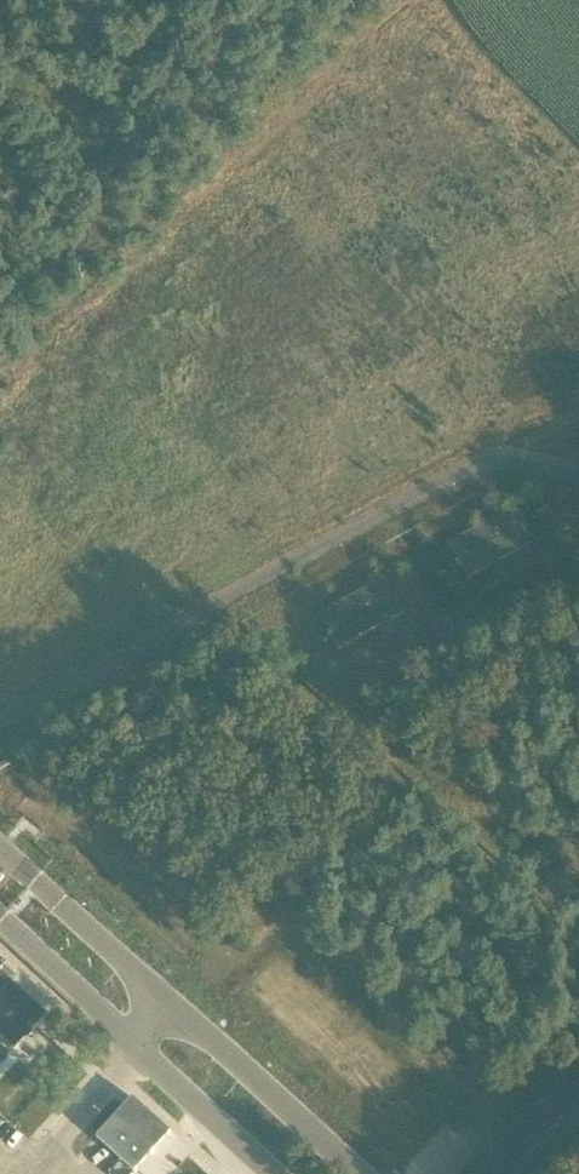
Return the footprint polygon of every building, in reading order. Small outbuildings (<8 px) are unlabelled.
[(15,1051),(48,1015),(1,971),(3,969),(0,966),(0,1037),(15,1051)] [(171,1133),(133,1098),(97,1138),(135,1172),(171,1133)] [(464,1172),(455,1160),(437,1173),(461,1173),(464,1172)]
